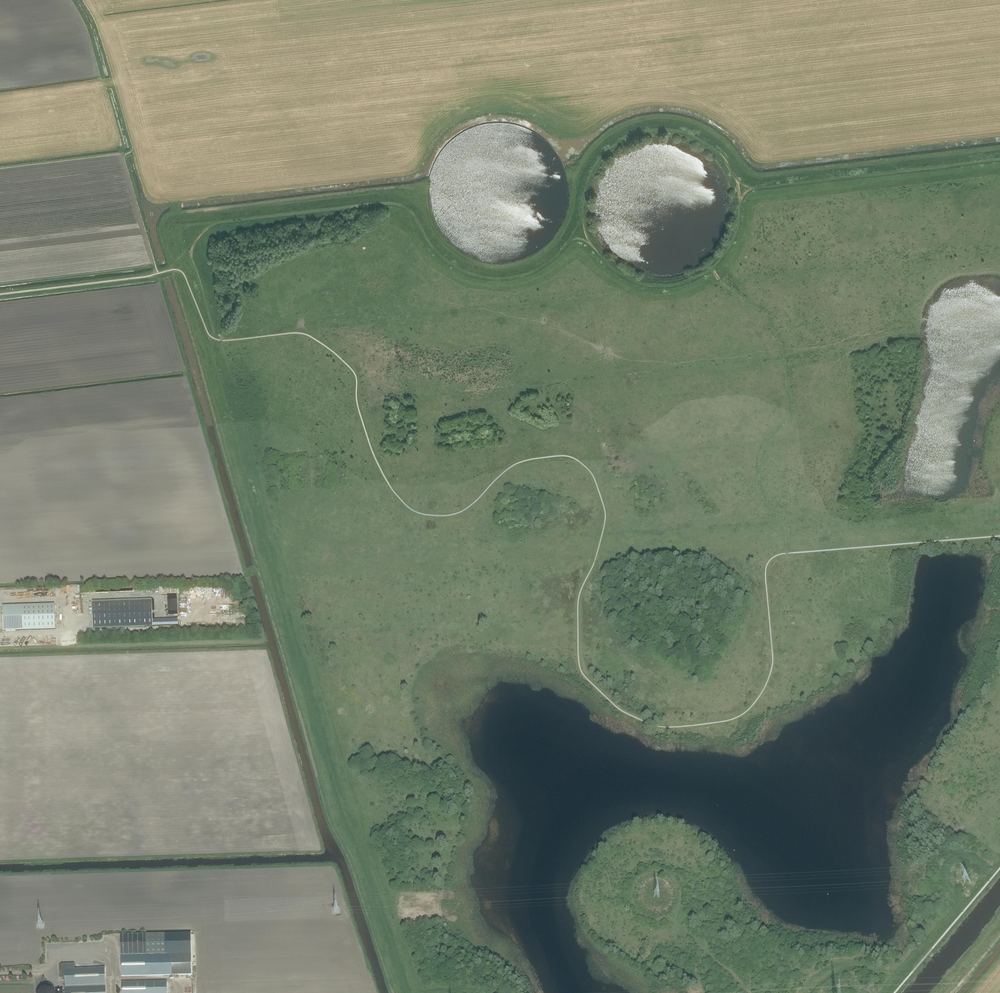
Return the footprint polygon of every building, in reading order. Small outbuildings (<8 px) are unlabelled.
[(151,601),(92,603),(93,629),(152,626),(151,601)] [(3,631),(55,630),(54,604),(2,606),(3,631)] [(191,933),(121,935),(121,955),(191,953),(191,933)] [(191,954),(121,956),(122,976),(170,975),(170,978),(174,978),(173,975),(192,975),(191,954)] [(104,969),(74,970),(74,963),(61,964),(59,966),(59,978),(65,978),(66,992),(105,992),(104,969)] [(167,981),(122,982),(122,986),(122,992),(167,992),(167,981)]
